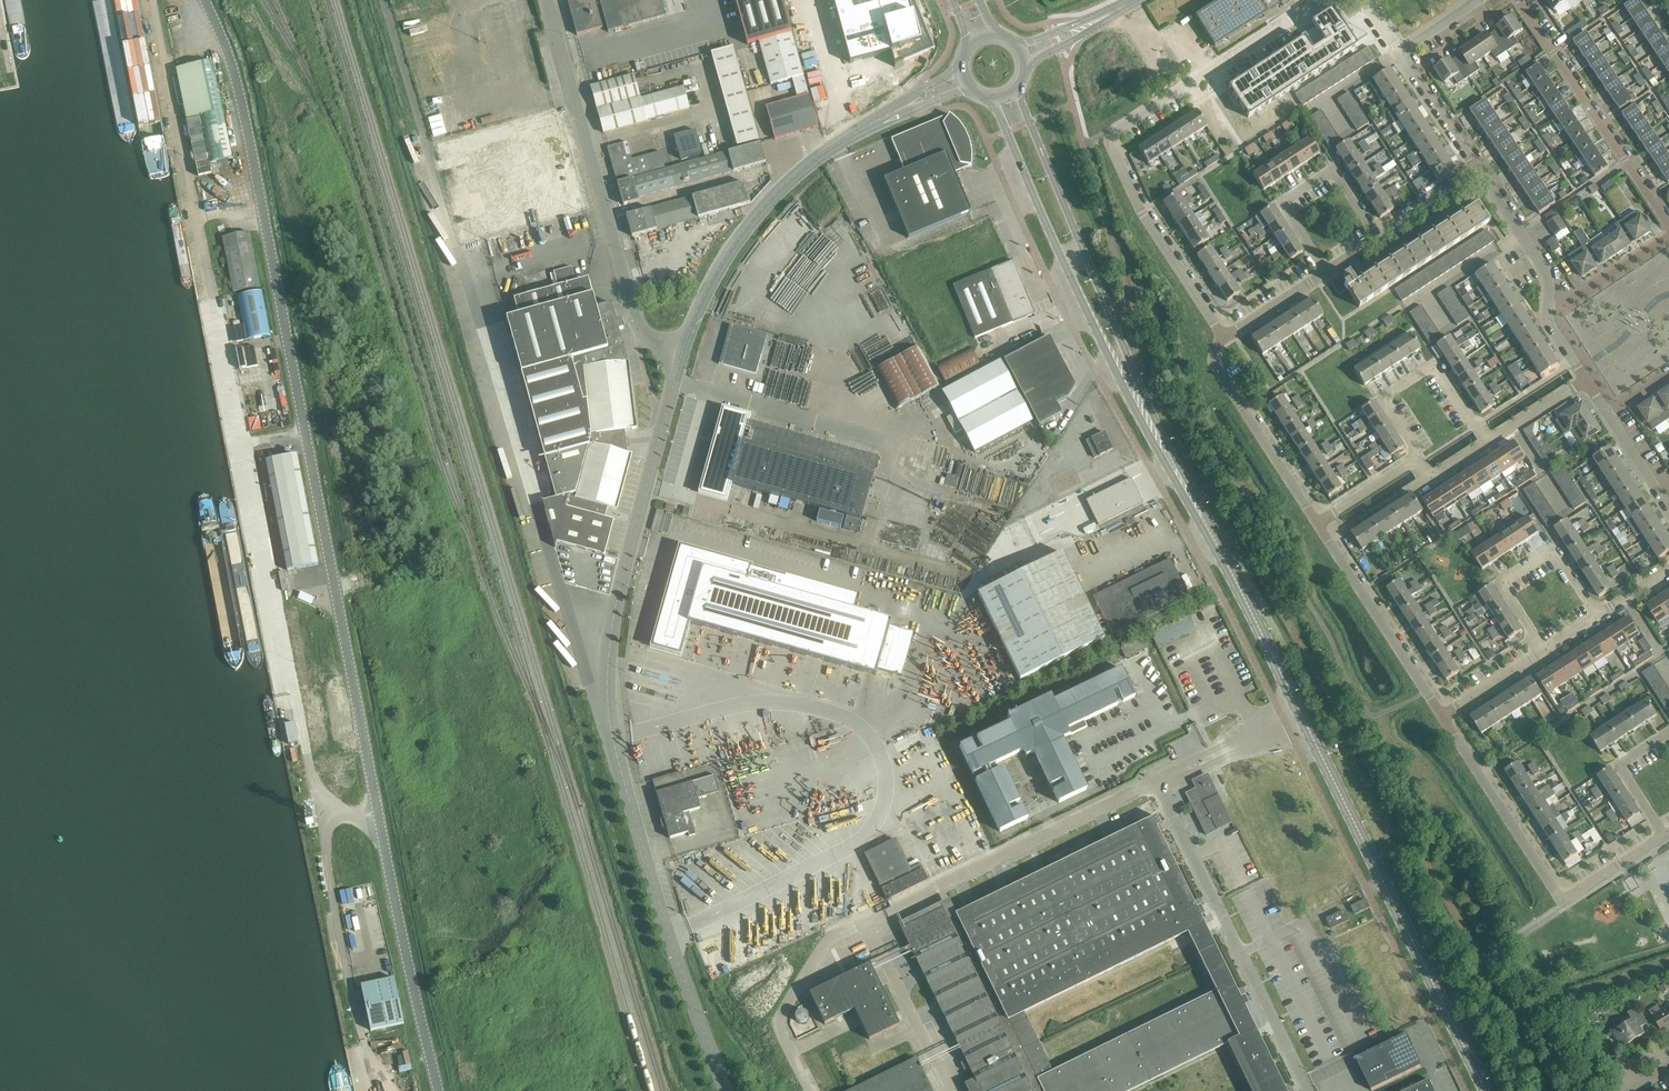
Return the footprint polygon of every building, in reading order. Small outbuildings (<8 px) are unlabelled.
[(666,17),(662,0),(567,0),(577,35),(603,28),(603,26),(607,25),(609,32),(666,17)] [(747,45),(759,42),(791,33),(782,0),(734,0),(747,45)] [(849,62),(890,50),(894,65),(933,49),(912,0),(832,0),(849,62)] [(1195,17),(1215,47),(1268,13),(1267,12),(1281,4),(1283,7),(1293,0),(1293,1),(1295,0),(1221,0),(1195,17)] [(1565,0),(1547,0),(1554,10),(1566,2),(1565,0)] [(1632,19),(1645,10),(1639,0),(1636,0),(1624,8),(1632,19)] [(1304,39),(1228,88),(1248,118),(1357,47),(1355,44),(1367,36),(1367,35),(1363,38),(1344,24),(1340,16),(1338,18),(1333,10),(1311,24),(1316,32),(1305,39),(1304,39)] [(1632,19),(1640,31),(1653,22),(1645,10),(1632,19)] [(1500,28),(1494,32),(1507,52),(1518,44),(1514,37),(1522,31),(1513,18),(1499,27),(1500,28)] [(1611,25),(1615,31),(1620,27),(1616,22),(1611,25)] [(1640,31),(1648,42),(1661,33),(1653,22),(1640,31)] [(1584,29),(1580,23),(1567,32),(1571,38),(1584,29)] [(1620,27),(1615,31),(1619,36),(1624,33),(1620,27)] [(1603,32),(1607,37),(1612,33),(1608,28),(1603,32)] [(1488,34),(1474,44),(1484,57),(1492,52),(1496,59),(1507,52),(1494,32),(1489,36),(1488,34)] [(792,79),(798,98),(766,107),(775,140),(817,128),(791,33),(759,42),(771,85),(792,79)] [(1574,42),(1581,54),(1595,45),(1587,33),(1574,42)] [(1612,33),(1607,37),(1611,43),(1616,39),(1612,33)] [(1648,42),(1655,53),(1668,44),(1661,33),(1648,42)] [(1462,54),(1456,58),(1469,77),(1480,70),(1476,63),(1484,57),(1474,44),(1461,53),(1462,54)] [(1626,47),(1631,54),(1636,50),(1632,44),(1626,47)] [(1663,65),(1668,61),(1668,45),(1668,44),(1655,53),(1663,65)] [(1581,54),(1589,65),(1602,56),(1595,45),(1581,54)] [(1362,51),(1370,63),(1376,59),(1369,47),(1362,51)] [(739,66),(734,48),(712,54),(717,72),(739,66)] [(1619,54),(1623,60),(1628,56),(1624,50),(1619,54)] [(1636,50),(1631,54),(1634,59),(1639,55),(1636,50)] [(1356,55),(1364,67),(1370,63),(1362,51),(1356,55)] [(1521,59),(1524,66),(1534,61),(1530,54),(1521,59)] [(1356,55),(1350,59),(1358,71),(1364,67),(1356,55)] [(1589,65),(1597,77),(1610,68),(1602,56),(1589,65)] [(1628,56),(1623,60),(1630,71),(1635,68),(1628,56)] [(1469,77),(1456,58),(1451,62),(1450,60),(1436,70),(1445,83),(1454,78),(1458,85),(1469,77)] [(1351,75),(1358,71),(1350,59),(1344,63),(1351,75)] [(187,121),(198,177),(212,174),(209,164),(233,159),(213,61),(176,70),(187,121)] [(1345,79),(1351,75),(1344,63),(1338,67),(1345,79)] [(1529,78),(1533,85),(1547,76),(1539,65),(1521,77),(1524,81),(1529,78)] [(720,82),(742,76),(739,66),(717,72),(720,82)] [(1339,83),(1345,79),(1338,67),(1331,71),(1339,83)] [(1642,70),(1646,77),(1651,73),(1647,67),(1642,70)] [(1610,68),(1597,77),(1604,88),(1618,79),(1610,68)] [(1375,93),(1379,90),(1396,79),(1389,69),(1368,83),(1375,93)] [(1333,87),(1339,83),(1331,71),(1325,75),(1333,87)] [(765,87),(771,85),(767,73),(762,75),(765,87)] [(1634,77),(1637,83),(1643,79),(1639,73),(1634,77)] [(1651,73),(1646,77),(1649,82),(1654,78),(1651,73)] [(1327,91),(1333,87),(1325,75),(1319,79),(1327,91)] [(599,112),(642,100),(635,76),(592,88),(599,112)] [(720,82),(723,91),(744,85),(742,76),(720,82)] [(1533,85),(1541,96),(1555,88),(1547,76),(1533,85)] [(1321,95),(1327,91),(1319,79),(1313,83),(1321,95)] [(1379,90),(1385,100),(1403,89),(1396,79),(1379,90)] [(1604,88),(1612,100),(1625,91),(1618,79),(1604,88)] [(1643,79),(1637,83),(1641,88),(1647,84),(1643,79)] [(1508,85),(1516,97),(1521,93),(1514,82),(1508,85)] [(1314,99),(1321,95),(1313,83),(1307,87),(1314,99)] [(723,91),(725,101),(747,95),(744,85),(723,91)] [(1307,87),(1301,91),(1308,103),(1314,99),(1307,87)] [(1366,98),(1359,88),(1353,92),(1360,102),(1366,98)] [(1541,96),(1536,99),(1540,104),(1544,101),(1549,108),(1563,99),(1555,88),(1541,96)] [(647,122),(690,110),(685,89),(642,100),(647,122)] [(1385,100),(1392,111),(1409,99),(1403,89),(1385,100)] [(1302,107),(1308,103),(1301,91),(1294,95),(1302,107)] [(1625,91),(1612,100),(1620,111),(1638,99),(1634,94),(1630,97),(1625,91)] [(1337,100),(1341,106),(1353,99),(1349,92),(1337,100)] [(1507,103),(1508,104),(1513,100),(1509,93),(1498,100),(1502,106),(1507,103)] [(1521,93),(1516,97),(1519,102),(1525,99),(1521,93)] [(1664,103),(1668,100),(1668,99),(1665,94),(1660,98),(1664,103)] [(725,101),(728,110),(750,104),(747,95),(725,101)] [(1341,106),(1345,112),(1357,105),(1353,99),(1341,106)] [(1394,123),(1398,121),(1416,109),(1409,99),(1392,111),(1387,113),(1394,123)] [(1556,119),(1570,110),(1563,99),(1549,108),(1556,119)] [(647,122),(642,100),(599,112),(605,135),(648,123),(647,122)] [(1470,111),(1478,123),(1494,113),(1486,100),(1470,111)] [(1513,100),(1508,104),(1511,108),(1516,105),(1513,100)] [(1652,104),(1656,110),(1661,106),(1657,101),(1652,104)] [(728,110),(731,120),(752,114),(750,104),(728,110)] [(1524,107),(1531,119),(1537,116),(1529,104),(1524,107)] [(1345,112),(1349,118),(1361,111),(1357,105),(1345,112)] [(1622,115),(1630,127),(1644,118),(1636,106),(1622,115)] [(1661,106),(1656,110),(1659,115),(1665,112),(1661,106)] [(1398,121),(1405,131),(1422,119),(1416,109),(1398,121)] [(1325,116),(1321,110),(1309,118),(1313,124),(1325,116)] [(1570,110),(1556,119),(1552,122),(1555,127),(1559,124),(1564,131),(1578,122),(1570,110)] [(1197,111),(1185,119),(1195,134),(1207,126),(1197,111)] [(1349,118),(1353,124),(1365,117),(1361,111),(1349,118)] [(1478,123),(1486,134),(1502,123),(1494,113),(1478,123)] [(731,120),(733,129),(755,123),(752,114),(731,120)] [(903,172),(883,180),(907,239),(952,220),(959,217),(970,213),(965,203),(956,180),(953,174),(963,170),(964,165),(971,166),(972,155),(970,143),(965,133),(958,123),(949,115),(945,121),(942,119),(896,138),(890,140),(903,172)] [(1317,130),(1329,122),(1325,116),(1313,124),(1317,130)] [(1519,120),(1523,126),(1529,122),(1524,116),(1519,120)] [(1537,116),(1531,119),(1535,125),(1540,121),(1537,116)] [(1365,117),(1353,124),(1357,131),(1369,123),(1365,117)] [(1374,122),(1376,127),(1383,122),(1380,118),(1374,122)] [(1630,127),(1638,138),(1651,129),(1644,118),(1630,127)] [(1185,119),(1173,126),(1183,142),(1195,134),(1185,119)] [(1405,131),(1411,141),(1429,129),(1422,119),(1405,131)] [(1290,120),(1285,123),(1289,129),(1294,126),(1290,120)] [(1317,130),(1321,136),(1333,128),(1329,122),(1317,130)] [(1529,122),(1523,126),(1527,131),(1532,127),(1529,122)] [(1564,131),(1572,143),(1585,134),(1578,122),(1564,131)] [(733,129),(738,147),(760,141),(755,123),(733,129)] [(1289,129),(1285,123),(1281,125),(1285,132),(1289,129)] [(1486,134),(1493,146),(1509,135),(1502,123),(1486,134)] [(1173,126),(1162,134),(1171,149),(1183,142),(1173,126)] [(1325,142),(1337,135),(1333,128),(1321,136),(1325,142)] [(1411,141),(1417,150),(1418,151),(1435,140),(1429,129),(1411,141)] [(1638,138),(1646,150),(1659,140),(1651,129),(1638,138)] [(681,159),(703,153),(697,131),(675,137),(681,159)] [(1271,132),(1267,135),(1271,141),(1275,138),(1271,132)] [(1543,137),(1547,142),(1552,139),(1548,133),(1543,137)] [(1162,134),(1150,141),(1160,157),(1171,149),(1162,134)] [(1367,145),(1379,138),(1376,134),(1364,141),(1367,145)] [(1572,143),(1579,154),(1593,145),(1585,134),(1572,143)] [(1271,141),(1267,135),(1262,137),(1267,144),(1271,141)] [(1337,135),(1325,142),(1329,149),(1341,141),(1337,135)] [(1493,146),(1501,157),(1517,146),(1509,135),(1493,146)] [(1309,138),(1299,145),(1310,160),(1319,154),(1309,138)] [(1534,143),(1538,149),(1544,145),(1539,139),(1534,143)] [(1552,139),(1547,142),(1550,148),(1555,144),(1552,139)] [(1358,144),(1361,149),(1367,146),(1364,140),(1358,144)] [(1413,168),(1424,161),(1442,150),(1435,140),(1418,151),(1417,150),(1406,157),(1413,168)] [(1659,140),(1646,150),(1653,161),(1667,152),(1659,140)] [(660,152),(646,156),(633,160),(627,141),(608,147),(617,180),(664,167),(660,152)] [(1160,157),(1150,141),(1138,149),(1148,164),(1160,157)] [(1335,149),(1343,161),(1356,153),(1348,141),(1335,149)] [(711,158),(701,161),(618,184),(624,206),(639,202),(639,199),(735,172),(735,173),(767,164),(761,144),(729,153),(711,158)] [(1252,144),(1248,147),(1252,153),(1256,150),(1252,144)] [(1299,145),(1290,151),(1300,166),(1310,160),(1299,145)] [(1544,145),(1538,149),(1542,154),(1547,150),(1544,145)] [(1582,168),(1587,165),(1601,157),(1593,145),(1579,154),(1574,157),(1582,168)] [(1367,146),(1361,149),(1364,154),(1370,150),(1367,146)] [(1517,146),(1501,157),(1509,169),(1525,158),(1517,146)] [(1252,153),(1248,147),(1244,150),(1248,156),(1252,153)] [(1424,161),(1431,171),(1448,160),(1442,150),(1424,161)] [(1554,154),(1562,165),(1567,162),(1560,150),(1554,154)] [(1290,151),(1281,157),(1291,172),(1300,166),(1290,151)] [(1661,172),(1668,166),(1668,155),(1667,152),(1653,161),(1661,172)] [(1343,161),(1350,173),(1363,164),(1356,153),(1343,161)] [(1217,155),(1210,159),(1214,164),(1220,159),(1217,155)] [(1281,157),(1272,163),(1282,178),(1291,172),(1281,157)] [(1601,157),(1587,165),(1595,177),(1608,168),(1601,157)] [(1509,169),(1517,180),(1533,169),(1525,158),(1509,169)] [(1214,164),(1210,159),(1204,163),(1207,168),(1214,164)] [(1448,160),(1431,171),(1425,174),(1432,185),(1455,170),(1448,160)] [(1549,165),(1553,172),(1559,168),(1555,162),(1549,165)] [(1567,162),(1562,165),(1565,171),(1571,167),(1567,162)] [(1272,163),(1262,169),(1272,184),(1282,178),(1272,163)] [(1372,166),(1376,172),(1382,168),(1378,163),(1372,166)] [(1350,173),(1358,184),(1370,175),(1363,164),(1350,173)] [(1661,172),(1668,184),(1668,183),(1668,166),(1661,172)] [(1382,168),(1376,172),(1379,177),(1385,173),(1382,168)] [(1559,168),(1553,172),(1557,177),(1562,173),(1559,168)] [(1194,169),(1187,174),(1190,179),(1197,174),(1194,169)] [(1272,184),(1262,169),(1253,175),(1263,191),(1272,184)] [(1517,180),(1524,191),(1540,180),(1533,169),(1517,180)] [(1190,179),(1187,174),(1180,178),(1184,183),(1190,179)] [(1358,184),(1365,195),(1378,187),(1370,175),(1358,184)] [(1412,183),(1419,194),(1426,189),(1419,179),(1412,183)] [(1524,191),(1532,203),(1548,192),(1540,180),(1524,191)] [(1601,188),(1605,193),(1617,186),(1613,180),(1601,188)] [(1594,192),(1601,188),(1597,182),(1591,186),(1594,192)] [(629,215),(635,237),(751,205),(745,183),(629,215)] [(1162,187),(1166,194),(1171,191),(1167,184),(1162,187)] [(1197,188),(1202,194),(1206,191),(1202,184),(1197,188)] [(1387,190),(1391,195),(1396,191),(1393,186),(1387,190)] [(1365,195),(1372,207),(1385,198),(1378,187),(1365,195)] [(1206,191),(1202,194),(1206,201),(1211,198),(1206,191)] [(1396,191),(1391,195),(1394,200),(1399,196),(1396,191)] [(1548,192),(1532,203),(1540,214),(1556,203),(1548,192)] [(1163,203),(1170,215),(1185,205),(1194,200),(1190,194),(1182,200),(1178,193),(1163,203)] [(1385,198),(1372,207),(1380,218),(1393,210),(1385,198)] [(1170,215),(1178,226),(1193,216),(1185,205),(1170,215)] [(1349,272),(1331,284),(1338,296),(1347,291),(1358,308),(1489,223),(1477,205),(1356,284),(1355,282),(1349,272)] [(1260,214),(1255,218),(1259,224),(1262,229),(1267,226),(1280,218),(1273,206),(1260,214)] [(1212,211),(1217,218),(1221,214),(1217,208),(1212,211)] [(1556,209),(1545,216),(1549,222),(1560,215),(1556,209)] [(1636,211),(1623,220),(1630,231),(1630,232),(1636,242),(1650,232),(1636,211)] [(1221,214),(1217,218),(1221,224),(1226,221),(1221,214)] [(1178,226),(1185,238),(1200,228),(1193,216),(1178,226)] [(1559,216),(1547,224),(1556,236),(1567,229),(1559,216)] [(1267,226),(1275,238),(1288,229),(1280,218),(1267,226)] [(1620,233),(1607,241),(1616,255),(1630,246),(1623,236),(1630,232),(1630,231),(1623,220),(1615,226),(1620,233)] [(1256,233),(1262,229),(1259,224),(1248,232),(1251,237),(1256,233)] [(1200,228),(1185,238),(1193,250),(1208,240),(1200,228)] [(1262,229),(1256,233),(1260,238),(1266,234),(1262,229)] [(1275,238),(1282,249),(1295,241),(1288,229),(1275,238)] [(1479,234),(1487,246),(1494,241),(1486,230),(1479,234)] [(222,267),(228,266),(233,293),(260,288),(249,233),(223,238),(223,239),(217,240),(222,267)] [(1480,250),(1487,246),(1479,234),(1473,239),(1480,250)] [(1554,237),(1547,241),(1552,248),(1558,244),(1554,237)] [(1474,254),(1480,250),(1473,239),(1466,243),(1474,254)] [(1295,241),(1282,249),(1290,261),(1303,252),(1295,241)] [(1590,242),(1582,248),(1590,259),(1590,258),(1596,254),(1603,264),(1616,255),(1607,241),(1595,249),(1590,242)] [(1467,258),(1474,254),(1466,243),(1460,247),(1467,258)] [(1220,250),(1223,255),(1229,251),(1226,246),(1220,250)] [(1197,255),(1204,267),(1217,259),(1209,247),(1197,255)] [(1461,263),(1467,258),(1460,247),(1453,251),(1461,263)] [(1268,251),(1271,256),(1277,252),(1274,248),(1268,251)] [(1590,259),(1582,248),(1569,257),(1583,277),(1596,268),(1590,258),(1590,259)] [(1229,251),(1223,255),(1226,260),(1233,256),(1229,251)] [(1454,267),(1461,263),(1453,251),(1447,255),(1454,267)] [(1277,252),(1271,256),(1274,261),(1280,257),(1277,252)] [(1448,271),(1454,267),(1447,255),(1440,260),(1448,271)] [(1204,267),(1212,279),(1225,270),(1217,259),(1204,267)] [(1441,275),(1448,271),(1440,260),(1434,264),(1441,275)] [(1011,324),(1034,314),(1012,261),(953,286),(975,339),(1011,324)] [(1435,280),(1441,275),(1434,264),(1427,268),(1435,280)] [(1474,275),(1481,285),(1498,274),(1491,264),(1474,275)] [(617,510),(631,455),(628,454),(625,430),(636,428),(628,361),(619,329),(623,328),(621,318),(616,319),(612,302),(596,307),(588,278),(576,281),(572,267),(554,272),(558,286),(514,298),(519,315),(507,318),(555,497),(542,501),(555,548),(556,548),(556,547),(557,543),(605,556),(614,520),(605,518),(607,507),(617,510)] [(1428,284),(1435,280),(1427,268),(1421,272),(1428,284)] [(1238,278),(1243,274),(1240,269),(1229,277),(1225,270),(1212,279),(1219,290),(1232,282),(1238,278)] [(1421,288),(1428,284),(1421,272),(1414,277),(1421,288)] [(1241,283),(1246,279),(1243,274),(1238,278),(1241,283)] [(1487,295),(1505,284),(1498,274),(1481,285),(1476,288),(1482,298),(1487,295)] [(1415,292),(1421,288),(1414,277),(1407,281),(1415,292)] [(1408,297),(1415,292),(1407,281),(1401,285),(1408,297)] [(1240,293),(1232,282),(1219,290),(1227,302),(1240,293)] [(1487,295),(1494,305),(1511,294),(1505,284),(1487,295)] [(1405,299),(1408,297),(1401,285),(1398,287),(1405,299)] [(1401,301),(1405,299),(1398,287),(1394,290),(1401,301)] [(1441,301),(1453,293),(1449,287),(1437,294),(1441,301)] [(238,296),(246,341),(270,336),(262,292),(238,296)] [(1453,293),(1441,301),(1445,307),(1457,299),(1453,293)] [(1494,305),(1501,315),(1518,304),(1511,294),(1494,305)] [(1311,299),(1301,306),(1312,323),(1322,316),(1311,299)] [(1457,299),(1445,307),(1449,313),(1461,305),(1457,299)] [(1501,315),(1507,325),(1524,314),(1518,304),(1501,315)] [(1421,305),(1409,313),(1413,319),(1425,312),(1421,305)] [(1453,319),(1465,311),(1461,305),(1449,313),(1453,319)] [(1301,306),(1291,312),(1302,329),(1312,323),(1301,306)] [(1465,311),(1453,319),(1457,325),(1469,318),(1465,311)] [(1291,312),(1280,319),(1292,336),(1302,329),(1291,312)] [(1425,312),(1413,319),(1417,325),(1429,318),(1425,312)] [(1507,325),(1513,335),(1530,324),(1524,314),(1507,325)] [(1383,321),(1387,327),(1395,322),(1391,316),(1383,321)] [(1429,318),(1417,325),(1421,331),(1433,324),(1429,318)] [(1280,319),(1271,325),(1282,343),(1292,336),(1280,319)] [(1491,335),(1500,327),(1496,323),(1487,331),(1491,335)] [(1425,338),(1436,330),(1433,324),(1421,331),(1425,338)] [(1513,335),(1520,345),(1537,334),(1530,324),(1513,335)] [(719,364),(756,375),(767,336),(730,325),(719,364)] [(1271,325),(1261,332),(1272,349),(1282,343),(1271,325)] [(1364,333),(1368,339),(1377,334),(1373,328),(1364,333)] [(1425,338),(1429,344),(1440,336),(1436,330),(1425,338)] [(1272,349),(1261,332),(1250,339),(1262,356),(1272,349)] [(1410,334),(1400,340),(1410,356),(1420,349),(1410,334)] [(1520,345),(1527,355),(1544,344),(1537,334),(1520,345)] [(1004,361),(1039,426),(1062,414),(1056,404),(1068,398),(1075,386),(1049,337),(1004,361)] [(1443,357),(1462,345),(1467,342),(1464,337),(1453,344),(1448,337),(1436,346),(1443,357)] [(1347,348),(1349,352),(1358,346),(1355,343),(1354,340),(1345,345),(1347,348)] [(1400,340),(1391,346),(1401,362),(1410,356),(1400,340)] [(1462,345),(1461,346),(1464,351),(1470,346),(1467,342),(1462,345)] [(1527,355),(1533,365),(1550,354),(1544,344),(1527,355)] [(1391,346),(1382,352),(1392,368),(1401,362),(1391,346)] [(254,347),(236,350),(239,369),(258,366),(254,347)] [(875,371),(896,410),(940,387),(918,347),(875,371)] [(936,366),(945,383),(980,365),(971,347),(936,366)] [(1456,349),(1443,357),(1451,368),(1464,360),(1456,349)] [(1382,352),(1372,358),(1382,374),(1392,368),(1382,352)] [(1550,354),(1533,365),(1540,376),(1557,365),(1550,354)] [(1372,358),(1363,364),(1373,380),(1382,374),(1372,358)] [(1451,368),(1458,380),(1471,371),(1464,360),(1451,368)] [(1033,421),(1000,361),(985,368),(942,392),(974,453),(1033,421)] [(1373,380),(1363,364),(1353,370),(1363,386),(1373,380)] [(1474,376),(1482,371),(1478,366),(1471,371),(1458,380),(1466,391),(1479,383),(1474,376)] [(757,382),(757,392),(765,392),(765,382),(757,382)] [(1488,386),(1492,391),(1497,387),(1494,382),(1488,386)] [(1466,391),(1473,403),(1486,394),(1479,383),(1466,391)] [(1497,387),(1492,391),(1495,396),(1501,392),(1497,387)] [(1660,410),(1667,421),(1668,420),(1668,390),(1660,396),(1666,406),(1660,410)] [(1486,394),(1473,403),(1481,415),(1494,406),(1486,394)] [(1268,404),(1276,416),(1289,408),(1281,396),(1268,404)] [(1291,399),(1294,405),(1300,401),(1296,396),(1291,399)] [(1653,430),(1667,421),(1660,410),(1653,400),(1639,409),(1653,430)] [(1300,401),(1294,405),(1297,409),(1303,406),(1300,401)] [(1361,410),(1369,422),(1382,414),(1374,402),(1361,410)] [(1565,435),(1571,431),(1592,417),(1583,404),(1556,421),(1565,435)] [(1276,416),(1283,427),(1296,419),(1289,408),(1276,416)] [(725,410),(702,492),(726,499),(730,483),(789,500),(814,507),(861,519),(877,458),(761,426),(753,423),(747,422),(749,417),(725,410)] [(1369,422),(1376,433),(1389,425),(1382,414),(1369,422)] [(1592,417),(1571,431),(1580,445),(1601,431),(1592,417)] [(1309,427),(1315,423),(1312,418),(1306,423),(1309,427)] [(1283,427),(1290,439),(1303,431),(1296,419),(1283,427)] [(1354,424),(1358,429),(1364,426),(1360,420),(1354,424)] [(1315,423),(1309,427),(1312,432),(1318,428),(1315,423)] [(1528,439),(1537,453),(1549,445),(1545,438),(1539,442),(1534,435),(1537,427),(1535,423),(1523,431),(1528,439)] [(1376,433),(1383,444),(1396,436),(1389,425),(1376,433)] [(1303,431),(1290,439),(1298,451),(1311,442),(1303,431)] [(1086,441),(1094,458),(1112,449),(1104,433),(1086,441)] [(1396,436),(1383,444),(1378,448),(1372,452),(1360,459),(1368,471),(1374,466),(1370,460),(1386,449),(1391,456),(1403,448),(1396,436)] [(1321,445),(1324,450),(1330,446),(1327,441),(1321,445)] [(1298,451),(1305,462),(1318,454),(1311,442),(1298,451)] [(1369,447),(1372,452),(1378,448),(1374,443),(1369,447)] [(1515,443),(1503,451),(1514,466),(1525,459),(1515,443)] [(1658,445),(1661,453),(1667,450),(1664,443),(1658,445)] [(1549,445),(1537,453),(1546,466),(1552,462),(1548,455),(1553,452),(1549,445)] [(1330,446),(1324,450),(1327,455),(1333,451),(1330,446)] [(1593,458),(1600,468),(1617,457),(1610,447),(1593,458)] [(1503,451),(1492,458),(1502,474),(1514,466),(1503,451)] [(1305,462),(1313,474),(1326,465),(1318,454),(1305,462)] [(266,461),(287,571),(318,565),(297,456),(266,461)] [(680,471),(683,461),(672,457),(669,468),(680,471)] [(1600,468),(1606,478),(1624,467),(1617,457),(1600,468)] [(1492,458),(1481,465),(1491,481),(1502,474),(1492,458)] [(1339,473),(1344,469),(1341,464),(1335,468),(1339,473)] [(1313,474),(1320,485),(1333,477),(1326,465),(1313,474)] [(1481,465),(1469,472),(1480,488),(1491,481),(1481,465)] [(1562,465),(1559,467),(1550,473),(1574,510),(1586,502),(1562,465)] [(1606,478),(1613,488),(1630,477),(1624,467),(1606,478)] [(1344,469),(1339,473),(1342,478),(1348,475),(1344,469)] [(1521,478),(1522,479),(1525,484),(1536,476),(1532,470),(1521,478)] [(1469,472),(1458,480),(1468,496),(1480,488),(1469,472)] [(1333,477),(1320,485),(1328,497),(1340,488),(1333,477)] [(1579,480),(1586,491),(1591,488),(1585,477),(1579,480)] [(1613,488),(1619,498),(1636,488),(1630,477),(1613,488)] [(1086,500),(1098,525),(1143,503),(1130,479),(1086,500)] [(1458,480),(1447,487),(1457,503),(1468,496),(1458,480)] [(1496,487),(1499,493),(1507,488),(1503,482),(1496,487)] [(1559,520),(1535,483),(1523,490),(1547,527),(1559,520)] [(1447,487),(1435,495),(1446,510),(1457,503),(1447,487)] [(1619,498),(1626,509),(1643,498),(1636,488),(1619,498)] [(1412,494),(1402,500),(1413,518),(1423,511),(1412,494)] [(1446,510),(1435,495),(1424,502),(1434,518),(1446,510)] [(1626,522),(1627,522),(1649,508),(1643,498),(1626,509),(1620,512),(1626,522)] [(1402,500),(1392,507),(1403,524),(1413,518),(1402,500)] [(694,503),(692,516),(706,518),(708,504),(694,503)] [(1392,507),(1382,513),(1393,531),(1403,524),(1392,507)] [(1627,522),(1633,532),(1656,518),(1649,508),(1627,522)] [(1382,513),(1372,520),(1383,537),(1393,531),(1382,513)] [(1554,528),(1562,540),(1591,521),(1588,516),(1572,527),(1567,520),(1554,528)] [(1048,526),(1054,540),(1071,532),(1065,518),(1048,526)] [(1529,518),(1519,524),(1529,539),(1539,533),(1529,518)] [(1642,534),(1645,539),(1662,528),(1656,518),(1633,532),(1636,537),(1642,534)] [(1617,528),(1610,519),(1606,522),(1612,531),(1617,528)] [(1372,520),(1362,526),(1373,543),(1383,537),(1372,520)] [(1562,540),(1570,551),(1582,543),(1575,532),(1581,528),(1584,533),(1590,529),(1587,524),(1591,521),(1562,540)] [(1519,524),(1510,530),(1520,545),(1529,539),(1519,524)] [(1373,543),(1362,526),(1352,533),(1363,550),(1373,543)] [(1472,533),(1468,527),(1463,530),(1471,540),(1475,537),(1472,533)] [(1645,539),(1651,549),(1668,538),(1662,528),(1645,539)] [(1510,530),(1500,536),(1510,551),(1520,545),(1510,530)] [(1625,532),(1616,537),(1619,541),(1627,536),(1625,532)] [(1500,536),(1491,542),(1501,557),(1510,551),(1500,536)] [(1651,549),(1658,559),(1668,553),(1668,538),(1651,549)] [(1491,542),(1482,548),(1492,563),(1501,557),(1491,542)] [(1589,554),(1595,551),(1601,547),(1598,542),(1587,550),(1582,543),(1570,551),(1577,562),(1589,554)] [(1623,547),(1626,552),(1633,547),(1630,542),(1623,547)] [(1595,551),(1598,556),(1605,552),(1601,547),(1595,551)] [(1492,563),(1482,548),(1472,554),(1482,569),(1492,563)] [(681,587),(670,584),(652,646),(679,654),(688,623),(865,673),(865,672),(876,676),(878,670),(901,677),(904,668),(880,662),(887,635),(911,642),(913,634),(890,627),(891,622),(880,619),(880,618),(852,610),(782,590),(785,577),(692,550),(681,587)] [(978,594),(998,636),(1058,606),(1082,595),(1062,553),(978,594)] [(1577,562),(1584,574),(1597,566),(1589,554),(1577,562)] [(1093,596),(1112,634),(1141,620),(1189,597),(1186,592),(1170,558),(1093,596)] [(1607,569),(1610,574),(1616,570),(1613,565),(1607,569)] [(1584,574),(1592,586),(1605,578),(1597,566),(1584,574)] [(1616,570),(1610,574),(1613,579),(1619,575),(1616,570)] [(1605,578),(1592,586),(1600,597),(1612,589),(1605,578)] [(1387,589),(1394,600),(1407,591),(1400,580),(1387,589)] [(1416,580),(1410,584),(1413,589),(1419,585),(1416,580)] [(1394,600),(1402,611),(1415,603),(1411,597),(1422,590),(1419,585),(1413,589),(1408,592),(1407,591),(1394,600)] [(1476,612),(1476,613),(1500,597),(1492,585),(1474,597),(1478,604),(1467,612),(1470,616),(1476,612)] [(1659,600),(1668,615),(1668,593),(1659,600)] [(1058,606),(998,636),(1019,679),(1104,638),(1082,595),(1058,606)] [(1500,597),(1487,606),(1490,611),(1494,617),(1507,609),(1500,597)] [(1425,606),(1428,611),(1435,607),(1440,604),(1437,599),(1425,606)] [(1659,600),(1648,607),(1658,623),(1668,616),(1668,615),(1659,600)] [(1402,611),(1409,623),(1422,615),(1415,603),(1402,611)] [(1435,607),(1428,611),(1431,616),(1437,612),(1435,607)] [(1482,609),(1476,613),(1479,618),(1485,614),(1482,609)] [(1494,617),(1502,628),(1515,620),(1507,609),(1494,617)] [(1409,623),(1417,634),(1430,626),(1422,615),(1409,623)] [(1629,619),(1617,627),(1628,643),(1639,635),(1629,619)] [(1515,620),(1502,628),(1509,640),(1522,632),(1515,620)] [(1440,629),(1442,634),(1449,630),(1446,625),(1440,629)] [(1417,634),(1424,646),(1437,637),(1430,626),(1417,634)] [(1488,631),(1491,635),(1497,632),(1494,627),(1488,631)] [(1617,627),(1606,634),(1616,650),(1628,643),(1617,627)] [(1449,630),(1442,634),(1446,639),(1452,635),(1449,630)] [(1497,632),(1491,635),(1494,641),(1500,637),(1497,632)] [(1606,634),(1595,641),(1605,657),(1616,650),(1606,634)] [(1424,646),(1432,657),(1444,649),(1437,637),(1424,646)] [(1595,641),(1584,648),(1594,664),(1605,657),(1595,641)] [(1584,648),(1572,656),(1583,672),(1594,664),(1584,648)] [(1432,657),(1439,669),(1452,660),(1444,649),(1432,657)] [(1454,652),(1457,657),(1463,653),(1460,649),(1454,652)] [(1639,660),(1642,664),(1653,657),(1650,651),(1638,658),(1639,660)] [(1463,653),(1457,657),(1460,662),(1466,659),(1463,653)] [(1572,656),(1561,663),(1571,679),(1583,672),(1572,656)] [(1452,660),(1439,669),(1447,680),(1460,672),(1452,660)] [(1561,663),(1550,670),(1560,686),(1571,679),(1561,663)] [(1654,666),(1642,673),(1666,710),(1668,708),(1668,689),(1654,666)] [(971,741),(960,747),(973,775),(985,769),(988,776),(976,781),(1000,832),(1028,819),(1022,807),(1010,813),(1008,807),(1019,802),(1004,768),(992,774),(989,767),(1024,750),(1026,756),(1034,752),(1059,803),(1087,790),(1062,739),(1087,728),(1084,721),(1118,705),(1112,694),(1118,691),(1123,703),(1136,696),(1122,668),(1054,701),(1051,695),(1008,716),(1010,722),(976,738),(982,750),(977,753),(971,741)] [(1560,686),(1550,670),(1538,678),(1548,694),(1560,686)] [(1532,678),(1521,685),(1532,702),(1543,695),(1532,678)] [(1618,687),(1622,693),(1631,688),(1627,682),(1618,687)] [(1521,685),(1511,691),(1522,708),(1532,702),(1521,685)] [(1511,691),(1501,697),(1512,715),(1522,708),(1511,691)] [(1600,699),(1603,705),(1612,700),(1608,694),(1600,699)] [(1501,697),(1491,704),(1502,721),(1512,715),(1501,697)] [(1647,700),(1637,706),(1647,722),(1657,716),(1647,700)] [(1491,704),(1481,710),(1492,728),(1502,721),(1491,704)] [(1581,711),(1585,717),(1593,712),(1590,706),(1581,711)] [(1637,706),(1628,712),(1638,728),(1647,722),(1637,706)] [(1492,728),(1481,710),(1470,717),(1481,734),(1492,728)] [(1628,712),(1618,718),(1629,734),(1638,728),(1628,712)] [(1618,718),(1609,725),(1619,740),(1629,734),(1618,718)] [(288,723),(293,743),(302,741),(297,721),(288,723)] [(1609,725),(1600,731),(1610,746),(1619,740),(1609,725)] [(1600,731),(1590,737),(1600,752),(1610,746),(1600,731)] [(1505,771),(1513,783),(1525,774),(1518,762),(1505,771)] [(1528,766),(1531,771),(1537,767),(1534,762),(1528,766)] [(1537,767),(1531,771),(1534,776),(1540,772),(1537,767)] [(1597,777),(1605,788),(1618,780),(1610,768),(1597,777)] [(714,777),(692,783),(685,785),(682,772),(653,781),(664,820),(667,819),(670,827),(666,828),(670,839),(688,834),(689,837),(723,827),(718,810),(690,818),(689,813),(700,810),(697,799),(719,793),(714,776),(714,777)] [(1513,783),(1520,794),(1533,786),(1525,774),(1513,783)] [(1186,795),(1206,836),(1231,824),(1208,776),(1195,783),(1198,789),(1186,795)] [(1605,788),(1612,799),(1625,791),(1618,780),(1605,788)] [(1520,794),(1527,805),(1552,790),(1549,785),(1537,793),(1533,786),(1520,794)] [(1527,805),(1535,817),(1548,809),(1544,802),(1560,792),(1557,787),(1552,790),(1527,805)] [(1591,790),(1594,795),(1600,791),(1597,787),(1591,790)] [(1600,791),(1594,795),(1597,800),(1603,796),(1600,791)] [(1612,799),(1620,811),(1633,802),(1625,791),(1612,799)] [(1633,802),(1620,811),(1632,829),(1645,820),(1633,802)] [(1535,817),(1542,828),(1555,820),(1566,813),(1563,808),(1557,811),(1553,805),(1548,809),(1535,817)] [(1606,813),(1609,818),(1614,814),(1611,810),(1606,813)] [(1614,814),(1609,818),(1612,823),(1617,819),(1614,814)] [(942,911),(902,930),(922,971),(966,1061),(961,1064),(964,1071),(970,1069),(975,1080),(965,1085),(968,1090),(1129,1090),(1226,1044),(1249,1090),(1286,1090),(1244,1006),(1248,1005),(1243,996),(1239,998),(1200,918),(1204,915),(1200,906),(1195,909),(1155,828),(1160,825),(1156,817),(1140,825),(1138,820),(1129,824),(1129,825),(1131,830),(947,920),(942,911)] [(1542,828),(1549,840),(1562,831),(1555,820),(1542,828)] [(1581,836),(1575,840),(1579,845),(1591,836),(1596,844),(1602,840),(1594,828),(1581,836)] [(1549,840),(1557,851),(1570,843),(1562,831),(1549,840)] [(1572,835),(1575,840),(1581,836),(1578,831),(1572,835)] [(865,855),(887,901),(928,881),(920,865),(910,870),(895,840),(865,855)] [(980,847),(983,853),(995,848),(992,842),(980,847)] [(1570,843),(1557,851),(1565,863),(1569,869),(1582,861),(1578,855),(1570,843)] [(1370,908),(1366,901),(1352,908),(1356,915),(1370,908)] [(1327,920),(1331,929),(1348,921),(1344,912),(1327,920)] [(897,958),(910,956),(909,948),(896,950),(897,958)] [(869,1040),(899,1026),(870,965),(809,994),(825,1025),(855,1010),(869,1040)] [(361,986),(371,1031),(404,1024),(395,979),(361,986)] [(1653,1017),(1663,1033),(1668,1029),(1668,1007),(1662,1011),(1658,1006),(1649,1011),(1653,1017)] [(1641,1028),(1647,1024),(1637,1008),(1628,1014),(1632,1020),(1612,1032),(1622,1048),(1645,1034),(1641,1028)] [(800,1009),(798,1019),(806,1021),(809,1011),(800,1009)] [(934,1009),(924,1009),(925,1026),(939,1025),(939,1019),(935,1019),(934,1009)] [(1372,1090),(1421,1067),(1422,1067),(1406,1034),(1405,1035),(1406,1035),(1356,1059),(1372,1090)] [(394,1040),(396,1059),(410,1058),(408,1039),(394,1040)] [(850,1090),(931,1090),(916,1059),(850,1090)] [(1433,1090),(1434,1089),(1430,1080),(1407,1090),(1434,1090),(1433,1090)]
